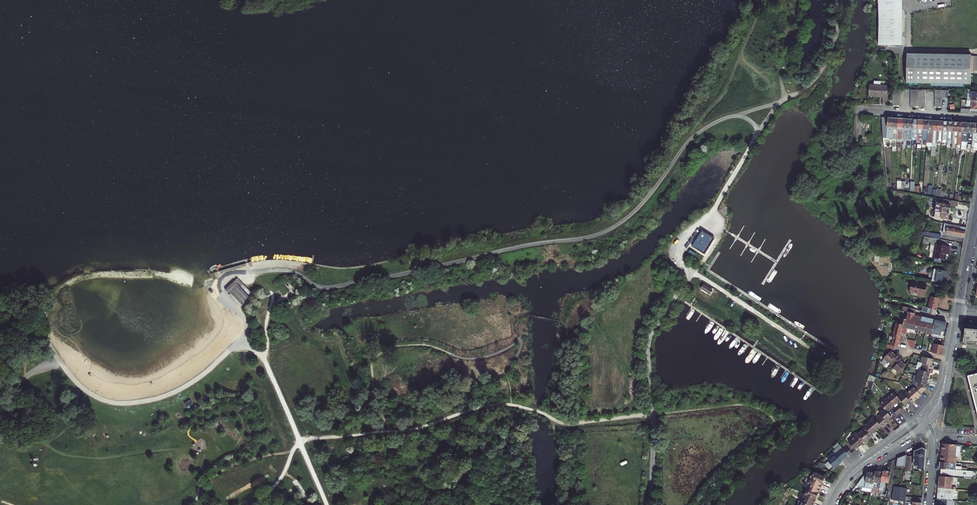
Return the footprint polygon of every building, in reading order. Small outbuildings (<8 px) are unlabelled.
[(879,13),(879,45),(902,45),(902,18),(902,0),(879,0),(879,13)] [(907,53),(906,83),(970,84),(971,54),(907,53)] [(868,96),(879,97),(880,93),(883,94),(883,97),(883,103),(887,103),(888,86),(881,85),(881,82),(874,81),(874,85),(869,84),(868,96)] [(962,100),(969,100),(976,100),(976,89),(971,89),(971,92),(967,92),(967,97),(963,96),(962,100)] [(969,100),(968,104),(972,104),(971,108),(976,109),(976,100),(969,100)] [(892,132),(892,128),(893,118),(881,117),(882,125),(887,125),(887,133),(887,137),(892,138),(892,137),(892,133),(892,132)] [(897,188),(905,188),(906,181),(897,180),(897,188)] [(910,191),(917,191),(918,186),(914,186),(915,181),(910,181),(910,191)] [(948,219),(951,205),(937,203),(936,209),(934,209),(934,211),(936,211),(935,217),(948,219)] [(966,227),(947,224),(944,223),(943,233),(964,237),(966,227)] [(702,231),(692,247),(704,255),(710,246),(709,245),(712,240),(707,237),(708,236),(702,231)] [(950,247),(935,244),(935,247),(931,246),(929,252),(934,253),(935,253),(934,259),(945,261),(946,255),(947,252),(949,253),(950,247)] [(950,272),(938,269),(935,281),(948,284),(950,272)] [(235,280),(225,289),(230,294),(231,293),(241,304),(250,295),(240,285),(237,283),(235,280)] [(919,294),(925,296),(927,285),(912,281),(910,291),(919,293),(919,294)] [(712,290),(703,285),(701,289),(709,295),(712,290)] [(937,309),(939,299),(931,297),(930,301),(929,307),(937,309)] [(920,305),(919,310),(935,315),(937,309),(929,307),(920,305)] [(905,319),(903,325),(903,326),(908,327),(912,328),(913,321),(914,319),(915,315),(915,314),(915,313),(909,311),(907,319),(905,319)] [(913,321),(912,328),(918,330),(920,324),(922,316),(915,315),(914,319),(913,321)] [(920,324),(918,330),(926,332),(928,324),(926,324),(927,318),(922,316),(920,324)] [(928,324),(926,332),(932,334),(933,326),(935,320),(927,318),(926,324),(928,324)] [(933,326),(932,334),(943,336),(946,322),(935,320),(933,326)] [(897,322),(894,334),(901,336),(902,332),(906,334),(908,327),(903,326),(903,325),(897,322)] [(966,329),(965,340),(975,341),(976,341),(976,330),(966,329)] [(895,334),(892,345),(898,347),(899,343),(904,341),(902,337),(902,336),(901,336),(894,334),(895,334)] [(935,353),(942,355),(944,346),(934,344),(932,353),(935,353)] [(891,365),(900,357),(898,354),(896,355),(892,351),(883,359),(888,364),(889,363),(891,365)] [(903,360),(900,357),(891,365),(894,368),(893,369),(897,374),(906,366),(901,361),(903,360)] [(934,360),(922,357),(920,363),(918,363),(917,366),(919,367),(921,367),(933,370),(934,366),(932,366),(934,360)] [(933,370),(921,367),(919,367),(917,366),(916,369),(919,369),(917,376),(929,379),(930,373),(932,374),(933,370)] [(929,379),(917,376),(914,375),(912,382),(913,382),(913,384),(916,386),(917,387),(927,389),(928,389),(929,386),(927,385),(929,379)] [(917,387),(916,386),(915,387),(914,387),(908,393),(915,401),(921,395),(921,394),(927,389),(917,387)] [(915,401),(908,393),(907,391),(904,393),(903,392),(898,396),(902,400),(907,406),(911,402),(912,403),(915,401)] [(895,406),(897,404),(902,400),(898,396),(894,392),(888,398),(895,406)] [(892,409),(895,406),(888,398),(881,404),(885,409),(888,412),(892,409)] [(898,416),(901,413),(896,407),(893,410),(898,416)] [(881,414),(878,417),(886,426),(889,423),(888,422),(893,418),(888,412),(885,409),(880,413),(881,414)] [(886,426),(878,417),(876,419),(874,418),(869,422),(877,431),(882,427),(884,428),(886,426)] [(872,436),(877,431),(869,422),(864,427),(865,428),(863,431),(871,440),(873,437),(872,436)] [(871,440),(863,431),(858,435),(857,433),(854,436),(862,445),(864,443),(866,444),(871,440)] [(854,436),(853,436),(849,439),(851,442),(849,444),(856,452),(858,449),(862,446),(862,445),(854,436)] [(954,464),(956,464),(956,457),(955,457),(956,445),(942,443),(942,454),(940,454),(940,463),(950,463),(954,464)] [(924,470),(925,450),(923,448),(915,451),(913,465),(917,465),(917,469),(924,470)] [(841,462),(849,457),(844,452),(843,450),(828,461),(829,463),(833,468),(834,469),(842,463),(841,462)] [(897,465),(905,467),(907,455),(898,458),(897,465)] [(913,457),(908,456),(904,476),(909,477),(913,457)] [(883,473),(879,493),(882,494),(885,482),(888,483),(891,472),(883,470),(883,473)] [(864,488),(868,471),(867,471),(856,486),(864,488)] [(864,488),(872,489),(875,473),(868,471),(864,488)] [(875,473),(872,489),(871,492),(879,493),(883,473),(876,471),(875,473)] [(812,481),(823,485),(826,478),(815,473),(814,476),(813,476),(811,480),(812,481)] [(951,490),(952,478),(939,477),(938,489),(951,490)] [(820,492),(823,485),(812,481),(811,484),(810,483),(808,487),(820,492)] [(817,500),(820,492),(808,487),(806,491),(807,492),(806,495),(817,500)] [(892,500),(907,502),(922,503),(922,498),(906,497),(907,489),(895,487),(892,500)] [(937,500),(952,501),(953,490),(951,490),(938,489),(937,500)] [(817,500),(806,495),(804,498),(803,498),(801,502),(809,504),(814,504),(817,500)]
